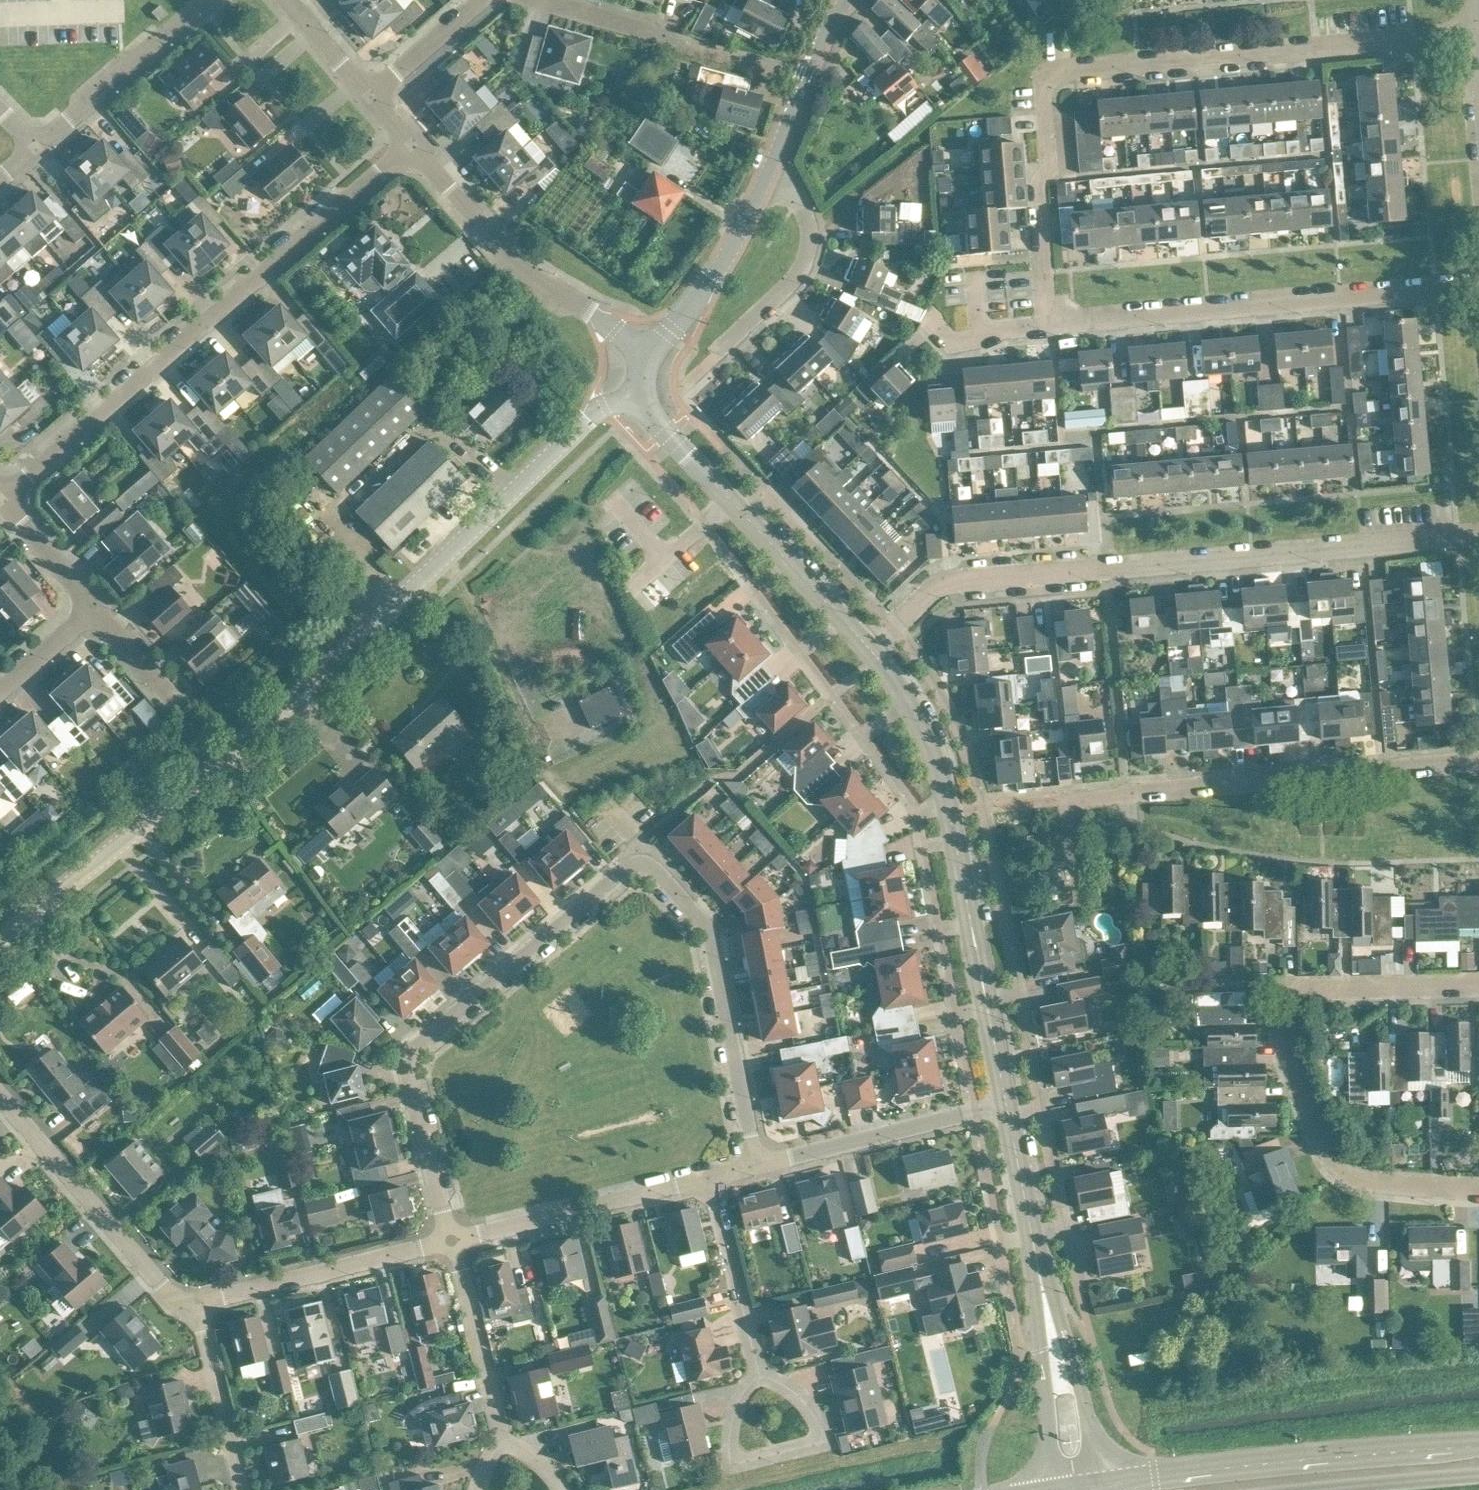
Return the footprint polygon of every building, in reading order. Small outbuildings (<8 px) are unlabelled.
[(382,0),(347,0),(342,4),(346,9),(341,13),(352,25),(350,27),(350,28),(382,0)] [(350,28),(351,28),(353,26),(363,39),(368,34),(372,39),(395,19),(404,29),(423,12),(414,2),(402,13),(391,0),(382,0),(350,28)] [(733,7),(743,12),(736,27),(739,28),(737,33),(749,39),(752,35),(773,46),(787,17),(776,11),(781,0),(736,0),(733,7)] [(892,0),(879,0),(871,9),(886,23),(906,41),(911,35),(931,55),(939,46),(921,27),(921,26),(899,7),(892,0)] [(901,1),(915,14),(920,9),(941,29),(952,16),(935,0),(901,0),(901,1)] [(987,13),(996,7),(991,0),(978,0),(987,13)] [(1044,1),(1043,0),(1024,0),(1032,10),(1042,27),(1054,18),(1044,1)] [(160,6),(152,14),(159,22),(167,14),(160,6)] [(891,50),(881,39),(880,40),(864,22),(850,38),(873,64),(863,72),(884,96),(883,100),(887,105),(891,104),(894,107),(909,93),(917,85),(898,64),(887,54),(891,50)] [(578,84),(590,40),(550,29),(546,41),(533,37),(523,74),(537,78),(539,73),(578,84)] [(887,54),(898,64),(910,52),(888,31),(881,39),(891,50),(887,54)] [(488,52),(493,47),(485,37),(476,45),(481,51),(488,52)] [(203,46),(189,57),(176,69),(184,78),(174,87),(195,111),(215,94),(207,84),(224,70),(203,46)] [(987,76),(972,55),(956,67),(971,88),(987,76)] [(437,127),(473,96),(459,79),(471,68),(462,57),(443,74),(451,84),(428,104),(432,109),(428,113),(438,125),(436,127),(437,127)] [(735,77),(701,68),(697,82),(724,89),(716,119),(720,120),(719,124),(732,127),(733,124),(753,129),(761,98),(732,90),(735,77)] [(1358,101),(1400,97),(1399,90),(1393,90),(1392,76),(1356,80),(1358,101)] [(961,77),(950,86),(959,97),(970,88),(961,77)] [(1293,86),(1296,120),(1320,118),(1317,83),(1293,86)] [(1327,103),(1336,103),(1334,83),(1326,84),(1327,103)] [(1273,122),(1296,120),(1293,86),(1270,88),(1273,122)] [(1250,124),(1273,122),(1270,88),(1247,90),(1250,124)] [(1227,126),(1250,124),(1247,90),(1224,92),(1227,126)] [(1203,129),(1227,126),(1224,92),(1200,94),(1203,129)] [(1168,97),(1171,131),(1195,129),(1192,95),(1168,97)] [(490,129),(510,112),(501,102),(488,113),(473,96),(437,127),(437,128),(439,126),(450,138),(454,135),(458,139),(481,119),(490,129)] [(223,101),(208,114),(202,120),(210,130),(232,132),(234,130),(250,149),(274,128),(247,97),(231,110),(223,101)] [(1148,133),(1171,131),(1168,97),(1145,99),(1148,133)] [(1360,121),(1396,117),(1394,105),(1400,105),(1400,97),(1358,101),(1360,121)] [(913,127),(936,108),(927,98),(904,118),(913,127)] [(1124,135),(1148,133),(1145,99),(1121,101),(1124,135)] [(1100,138),(1124,135),(1121,101),(1097,103),(1098,111),(1099,124),(1100,135),(1100,138)] [(1329,124),(1337,123),(1336,103),(1327,103),(1329,124)] [(128,110),(116,120),(136,142),(148,132),(128,110)] [(1075,126),(1099,124),(1098,111),(1074,113),(1075,126)] [(475,168),(486,181),(525,146),(511,129),(518,123),(510,112),(490,129),(499,140),(476,159),(480,164),(475,168)] [(1011,135),(1010,117),(986,119),(988,137),(1011,135)] [(1362,142),(1403,138),(1403,131),(1397,131),(1396,117),(1360,121),(1362,142)] [(682,140),(648,118),(632,142),(665,165),(682,140)] [(1331,145),(1339,144),(1337,123),(1329,124),(1331,145)] [(1076,137),(1100,135),(1099,124),(1075,126),(1076,137)] [(1310,153),(1309,145),(1307,145),(1307,141),(1305,124),(1296,125),(1298,142),(1300,153),(1310,153)] [(150,135),(142,150),(155,157),(163,142),(150,135)] [(1101,147),(1100,138),(1100,135),(1076,137),(1077,149),(1101,147)] [(1363,162),(1399,159),(1398,146),(1404,145),(1403,138),(1362,142),(1363,162)] [(603,163),(613,148),(600,139),(590,154),(592,156),(592,155),(603,163)] [(1322,140),(1309,141),(1310,152),(1323,151),(1322,140)] [(80,150),(112,187),(121,179),(132,191),(150,176),(133,156),(123,165),(103,142),(98,146),(94,141),(82,152),(80,150)] [(525,146),(486,181),(497,193),(502,189),(506,194),(529,174),(538,184),(557,167),(548,157),(546,159),(532,142),(532,141),(525,146)] [(1300,154),(1300,153),(1298,142),(1286,143),(1287,155),(1300,154)] [(1026,209),(1022,166),(1020,144),(972,148),(974,171),(981,170),(985,211),(966,212),(968,233),(958,234),(959,237),(960,257),(1009,253),(1006,210),(1026,209)] [(1277,156),(1276,144),(1263,145),(1264,157),(1277,156)] [(1333,165),(1341,164),(1339,144),(1331,145),(1333,165)] [(1254,158),(1253,146),(1240,147),(1241,159),(1254,158)] [(290,147),(254,177),(275,202),(311,172),(290,147)] [(1078,161),(1102,159),(1101,147),(1077,149),(1078,161)] [(927,148),(912,161),(916,203),(932,202),(927,148)] [(1218,161),(1217,149),(1205,150),(1206,162),(1218,161)] [(102,195),(112,187),(80,150),(80,151),(81,153),(69,163),(73,168),(68,172),(85,191),(75,200),(95,223),(110,210),(102,195)] [(1185,164),(1198,163),(1197,151),(1184,152),(1185,164)] [(166,175),(182,171),(177,153),(161,157),(166,175)] [(1151,167),(1161,166),(1174,165),(1173,153),(1150,155),(1151,167)] [(612,169),(603,163),(592,155),(592,156),(583,169),(603,182),(612,169)] [(1139,168),(1151,167),(1150,155),(1138,157),(1139,168)] [(1103,171),(1116,170),(1115,158),(1102,159),(1103,171)] [(221,187),(242,169),(233,159),(213,177),(221,187)] [(1103,171),(1102,159),(1078,161),(1079,174),(1099,172),(1103,171)] [(1365,182),(1407,178),(1406,171),(1401,172),(1399,159),(1363,162),(1365,182)] [(1303,162),(1303,170),(1324,168),(1323,160),(1303,162)] [(1283,172),(1303,170),(1303,162),(1282,164),(1283,172)] [(1263,174),(1283,172),(1282,164),(1262,165),(1263,174)] [(1335,184),(1343,184),(1341,164),(1333,165),(1335,184)] [(932,174),(944,173),(944,165),(932,166),(932,174)] [(1242,176),(1263,174),(1262,165),(1241,167),(1242,176)] [(1222,177),(1242,176),(1241,167),(1221,169),(1222,177)] [(232,200),(252,182),(242,169),(221,187),(232,200)] [(1202,179),(1222,177),(1221,169),(1201,171),(1202,179)] [(1170,174),(1171,182),(1192,180),(1192,172),(1170,174)] [(1151,184),(1171,182),(1170,174),(1150,176),(1151,184)] [(682,194),(666,183),(654,175),(641,194),(625,184),(617,196),(634,207),(635,204),(662,223),(682,194)] [(1131,186),(1151,184),(1150,176),(1130,178),(1131,186)] [(951,193),(950,185),(949,178),(938,179),(939,194),(951,193)] [(1111,188),(1131,186),(1130,178),(1110,179),(1111,188)] [(1367,202),(1403,199),(1402,186),(1408,186),(1407,178),(1365,182),(1367,202)] [(1090,189),(1111,188),(1110,179),(1090,181),(1090,189)] [(1337,205),(1345,204),(1343,184),(1335,184),(1337,205)] [(194,223),(184,231),(216,268),(216,267),(215,265),(227,255),(223,250),(228,246),(207,223),(218,214),(194,187),(184,196),(190,204),(186,208),(194,223)] [(1305,194),(1309,235),(1317,235),(1316,229),(1330,228),(1327,192),(1305,194)] [(60,224),(32,193),(15,207),(39,234),(48,245),(64,231),(65,230),(60,224)] [(1302,236),(1309,235),(1305,194),(1285,196),(1288,231),(1302,230),(1302,236)] [(1276,232),(1288,231),(1285,196),(1265,198),(1269,239),(1276,238),(1276,232)] [(953,213),(952,205),(951,198),(939,199),(941,214),(953,213)] [(1262,240),(1269,239),(1265,198),(1244,200),(1247,235),(1261,234),(1262,240)] [(1403,199),(1367,202),(1369,224),(1411,220),(1410,212),(1404,212),(1403,199)] [(1235,236),(1247,235),(1244,200),(1224,201),(1227,243),(1236,242),(1235,236)] [(1221,243),(1227,243),(1224,201),(1203,203),(1206,239),(1220,238),(1221,243)] [(1173,205),(1177,247),(1185,247),(1184,241),(1198,240),(1195,203),(1173,205)] [(1345,204),(1337,205),(1338,225),(1347,225),(1345,204)] [(1157,207),(1153,207),(1156,244),(1170,242),(1170,248),(1177,247),(1173,205),(1157,207)] [(39,234),(15,207),(0,221),(0,222),(31,259),(48,245),(39,234)] [(1144,245),(1156,244),(1153,207),(1133,209),(1136,251),(1144,251),(1144,245)] [(1096,255),(1092,213),(1073,214),(1073,209),(1059,210),(1062,244),(1074,243),(1074,251),(1088,250),(1089,255),(1096,255)] [(1130,252),(1136,251),(1133,209),(1113,211),(1116,247),(1129,246),(1130,252)] [(895,210),(877,210),(857,210),(857,233),(878,233),(878,245),(919,245),(919,224),(895,224),(895,210)] [(1103,248),(1116,247),(1113,211),(1092,213),(1096,255),(1104,254),(1103,248)] [(69,217),(60,224),(65,230),(64,231),(76,244),(85,236),(69,217)] [(15,272),(15,273),(31,259),(0,222),(0,255),(6,263),(15,272)] [(375,227),(337,260),(350,275),(360,286),(360,285),(364,290),(370,293),(377,291),(382,287),(384,289),(384,288),(391,296),(386,300),(372,312),(396,339),(439,301),(429,289),(416,274),(415,274),(409,267),(409,266),(397,252),(397,251),(390,243),(390,244),(375,227)] [(156,233),(146,242),(162,262),(173,253),(193,276),(198,272),(201,277),(214,266),(215,268),(216,268),(184,231),(175,239),(162,229),(156,233)] [(937,243),(937,231),(925,231),(925,243),(937,243)] [(152,270),(162,262),(146,242),(135,251),(146,264),(129,279),(161,315),(160,313),(172,302),(168,298),(173,294),(152,270)] [(6,263),(0,255),(0,285),(15,272),(6,263)] [(945,265),(957,265),(956,256),(944,257),(945,265)] [(883,285),(888,273),(853,258),(844,280),(863,288),(859,299),(895,314),(903,293),(883,285)] [(47,277),(53,283),(63,274),(58,267),(47,277)] [(42,293),(53,283),(47,277),(36,286),(42,293)] [(160,316),(161,315),(129,279),(112,293),(101,281),(91,290),(108,309),(118,300),(138,324),(143,319),(146,324),(159,314),(160,316)] [(98,318),(108,309),(91,290),(80,299),(91,311),(74,326),(106,363),(106,362),(105,360),(117,350),(113,345),(118,341),(98,318)] [(1,303),(18,322),(20,320),(27,314),(10,295),(1,303)] [(828,342),(847,362),(850,360),(860,344),(872,324),(864,319),(832,298),(819,318),(836,330),(828,342)] [(7,331),(18,322),(1,303),(0,304),(0,321),(1,323),(0,324),(0,337),(7,331)] [(257,315),(295,359),(297,361),(314,346),(322,356),(333,347),(323,337),(310,321),(300,330),(280,307),(275,311),(271,306),(259,317),(257,315)] [(31,313),(23,320),(30,328),(39,321),(31,313)] [(278,374),(295,359),(257,315),(256,316),(258,318),(246,328),(250,333),(245,337),(265,360),(255,369),(272,388),(282,379),(278,374)] [(18,322),(7,331),(28,355),(41,343),(40,341),(36,337),(20,320),(18,322)] [(1387,351),(1416,348),(1414,321),(1384,324),(1386,344),(1387,351)] [(106,363),(74,326),(57,341),(46,328),(36,337),(40,341),(41,343),(52,357),(63,348),(83,371),(88,367),(92,372),(104,361),(106,363)] [(1349,354),(1362,353),(1359,327),(1346,328),(1349,354)] [(1301,335),(1304,367),(1305,367),(1306,377),(1318,376),(1317,366),(1331,364),(1328,333),(1301,335)] [(847,362),(828,342),(820,350),(806,335),(789,350),(815,378),(832,363),(838,370),(847,362)] [(1278,369),(1304,367),(1301,335),(1275,338),(1278,369)] [(1228,342),(1230,374),(1258,371),(1255,339),(1228,342)] [(1205,376),(1230,374),(1228,342),(1202,344),(1205,376)] [(1154,348),(1158,390),(1159,390),(1158,380),(1185,378),(1182,346),(1154,348)] [(1147,391),(1158,390),(1154,348),(1129,351),(1132,383),(1146,381),(1147,391)] [(1389,375),(1419,372),(1416,348),(1387,351),(1389,375)] [(799,394),(815,378),(789,350),(772,366),(786,382),(778,389),(797,409),(805,401),(799,394)] [(1112,382),(1111,372),(1109,353),(1079,355),(1082,392),(1097,391),(1096,383),(1112,382)] [(1362,353),(1349,354),(1351,378),(1364,376),(1362,353)] [(272,388),(255,369),(245,378),(225,354),(220,358),(216,354),(204,364),(203,362),(202,363),(234,400),(251,385),(262,397),(272,388)] [(217,414),(234,400),(202,363),(203,365),(191,376),(195,380),(190,385),(210,408),(200,416),(217,436),(227,427),(217,414)] [(1028,365),(1032,401),(1054,399),(1051,363),(1028,365)] [(875,370),(861,384),(855,389),(871,405),(878,398),(887,408),(900,395),(914,381),(898,364),(883,379),(875,370)] [(1010,403),(1032,401),(1028,365),(1006,367),(1010,403)] [(988,405),(1010,403),(1006,367),(985,369),(988,405)] [(1345,405),(1342,379),(1342,368),(1329,369),(1333,406),(1345,405)] [(965,408),(988,405),(985,369),(962,371),(965,404),(965,407),(965,408)] [(1390,387),(1391,401),(1421,398),(1419,372),(1389,375),(1380,376),(1381,388),(1390,387)] [(14,390),(0,374),(0,402),(14,390)] [(477,422),(494,440),(524,412),(488,375),(460,403),(466,410),(454,422),(464,433),(477,422)] [(424,412),(390,377),(304,460),(338,495),(424,412)] [(1195,381),(1198,418),(1210,417),(1207,380),(1195,381)] [(1185,419),(1198,418),(1195,381),(1182,382),(1185,419)] [(797,409),(778,389),(770,397),(755,382),(739,398),(765,425),(781,410),(788,417),(797,409)] [(951,384),(927,386),(932,435),(967,431),(964,404),(953,406),(951,384)] [(1269,386),(1271,412),(1284,411),(1282,385),(1269,386)] [(1259,413),(1271,412),(1269,386),(1256,387),(1259,413)] [(1121,388),(1125,424),(1137,423),(1134,387),(1121,388)] [(1112,425),(1125,424),(1121,388),(1109,389),(1112,425)] [(0,402),(0,433),(22,413),(31,423),(51,407),(42,396),(29,407),(14,390),(0,402)] [(1353,404),(1366,403),(1365,393),(1352,394),(1353,404)] [(845,419),(858,407),(849,397),(836,409),(845,419)] [(748,441),(765,425),(739,398),(722,413),(748,441)] [(1394,426),(1423,423),(1421,398),(1391,401),(1378,402),(1379,414),(1392,413),(1394,426)] [(148,410),(147,410),(179,447),(188,439),(198,451),(201,448),(209,458),(225,445),(217,436),(200,416),(190,425),(170,402),(165,406),(162,401),(149,412),(148,410)] [(1367,412),(1366,407),(1366,403),(1353,404),(1354,414),(1367,412)] [(169,455),(179,447),(147,410),(147,411),(148,413),(136,423),(140,428),(135,432),(155,455),(145,464),(162,484),(177,470),(169,455)] [(1319,415),(1320,428),(1331,427),(1330,414),(1319,415)] [(1311,429),(1320,428),(1319,415),(1310,416),(1311,429)] [(1269,420),(1270,432),(1281,431),(1280,419),(1269,420)] [(1260,433),(1270,432),(1269,420),(1259,421),(1260,433)] [(1212,459),(1214,489),(1242,486),(1239,456),(1236,423),(1226,424),(1227,446),(1225,447),(1226,458),(1213,459),(1212,459)] [(1396,451),(1426,448),(1423,423),(1394,426),(1396,451)] [(845,425),(837,433),(845,441),(853,433),(845,425)] [(1184,428),(1185,440),(1196,439),(1195,427),(1184,428)] [(1176,441),(1185,440),(1184,428),(1175,428),(1176,441)] [(1133,432),(1135,445),(1161,443),(1160,430),(1133,432)] [(1034,432),(1036,445),(1048,444),(1047,431),(1034,432)] [(1023,446),(1036,445),(1034,432),(1022,433),(1023,446)] [(1126,445),(1135,445),(1133,432),(1125,433),(1126,445)] [(1004,448),(1003,435),(991,436),(992,449),(1004,448)] [(992,449),(991,436),(978,437),(979,450),(992,449)] [(466,480),(452,466),(429,442),(355,513),(392,552),(466,480)] [(1358,455),(1371,453),(1370,443),(1357,444),(1358,455)] [(807,504),(833,480),(818,464),(827,456),(818,446),(809,455),(792,471),(800,480),(792,488),(807,504)] [(868,465),(877,456),(868,447),(859,456),(868,465)] [(1322,449),(1325,479),(1352,476),(1349,447),(1322,449)] [(1426,448),(1396,451),(1376,453),(1377,466),(1389,465),(1390,478),(1428,474),(1426,448)] [(1203,460),(1187,461),(1189,491),(1214,489),(1212,459),(1213,459),(1212,449),(1202,450),(1203,460)] [(1300,481),(1325,479),(1322,449),(1297,452),(1300,481)] [(227,450),(217,460),(230,475),(241,465),(227,450)] [(1057,451),(1058,464),(1071,463),(1070,450),(1057,451)] [(1046,465),(1058,464),(1057,451),(1045,452),(1046,465)] [(794,452),(776,470),(783,478),(802,461),(794,452)] [(1274,483),(1300,481),(1297,452),(1271,454),(1274,483)] [(1371,453),(1358,455),(1359,472),(1373,471),(1371,453)] [(1013,455),(1014,468),(1027,467),(1026,454),(1013,455)] [(1250,486),(1274,483),(1271,454),(1247,456),(1250,486)] [(1002,469),(1014,468),(1013,455),(1001,456),(1002,469)] [(969,459),(971,472),(983,470),(982,458),(969,459)] [(958,473),(971,472),(969,459),(957,460),(958,473)] [(1164,493),(1189,491),(1187,461),(1161,464),(1164,493)] [(1139,496),(1164,493),(1161,464),(1136,466),(1139,496)] [(1114,498),(1139,496),(1136,466),(1111,468),(1114,498)] [(822,520),(848,496),(841,488),(853,477),(846,468),(833,480),(807,504),(822,520)] [(889,488),(899,479),(890,470),(881,478),(889,488)] [(98,512),(90,503),(100,494),(83,474),(48,503),(74,533),(98,512)] [(899,479),(889,488),(898,497),(907,488),(899,479)] [(170,498),(157,485),(148,492),(161,506),(170,498)] [(837,536),(863,512),(862,511),(869,505),(875,500),(868,492),(855,503),(848,496),(822,520),(837,536)] [(1061,499),(1064,535),(1087,533),(1084,497),(1061,499)] [(1043,537),(1064,535),(1061,499),(1039,500),(1043,537)] [(1021,539),(1043,537),(1039,500),(1017,502),(1021,539)] [(919,520),(929,511),(920,502),(911,510),(919,520)] [(999,540),(1021,539),(1017,502),(996,504),(999,540)] [(122,514),(113,504),(89,525),(98,535),(122,514)] [(977,542),(999,540),(996,504),(974,506),(977,542)] [(837,536),(852,552),(878,528),(885,522),(869,505),(862,511),(863,512),(837,536)] [(954,544),(977,542),(974,506),(951,508),(954,544)] [(929,511),(919,520),(928,529),(937,520),(929,511)] [(119,530),(104,543),(118,559),(106,570),(124,590),(139,576),(160,558),(170,550),(138,513),(125,524),(119,530)] [(868,568),(893,544),(878,528),(852,552),(868,568)] [(192,559),(204,546),(191,532),(178,545),(192,559)] [(893,544),(868,568),(883,585),(909,561),(895,546),(893,544)] [(926,565),(938,562),(935,545),(922,548),(926,565)] [(39,590),(14,562),(0,575),(0,612),(16,631),(23,625),(28,625),(32,622),(33,616),(39,611),(29,599),(39,590)] [(91,581),(107,571),(101,563),(86,573),(91,581)] [(173,566),(168,571),(153,584),(163,596),(144,612),(163,634),(190,610),(171,589),(184,578),(173,566)] [(1335,573),(1327,574),(1331,618),(1332,625),(1365,622),(1362,590),(1350,591),(1349,581),(1336,582),(1335,573)] [(1311,620),(1331,618),(1327,574),(1320,574),(1321,583),(1307,585),(1309,602),(1296,603),(1299,628),(1300,642),(1313,641),(1311,620)] [(1405,603),(1440,600),(1439,586),(1448,586),(1447,578),(1403,582),(1403,590),(1383,593),(1382,580),(1368,581),(1369,584),(1370,601),(1371,606),(1384,605),(1404,602),(1405,603)] [(1269,579),(1262,580),(1265,625),(1286,623),(1287,629),(1299,628),(1296,603),(1285,604),(1283,587),(1270,588),(1269,579)] [(1243,608),(1230,609),(1233,647),(1234,647),(1233,634),(1266,631),(1265,625),(1262,580),(1254,580),(1255,589),(1241,590),(1243,608)] [(234,594),(270,635),(283,624),(246,583),(234,594)] [(1233,647),(1230,609),(1219,610),(1217,593),(1204,594),(1203,585),(1195,586),(1199,630),(1209,629),(1210,639),(1221,639),(1221,648),(1233,647)] [(1189,631),(1199,630),(1195,586),(1188,586),(1189,595),(1175,596),(1177,614),(1164,615),(1166,640),(1168,640),(1168,647),(1186,646),(1190,640),(1189,631)] [(1166,640),(1164,615),(1153,616),(1151,599),(1138,600),(1137,591),(1129,592),(1133,637),(1152,635),(1152,641),(1166,640)] [(1406,623),(1451,619),(1450,612),(1441,612),(1440,600),(1405,603),(1406,623)] [(1373,626),(1381,626),(1379,611),(1384,610),(1384,605),(1371,606),(1371,611),(1373,626)] [(1093,650),(1090,631),(1088,611),(1064,614),(1067,637),(1055,639),(1057,659),(1058,663),(1072,661),(1071,653),(1093,650)] [(186,649),(180,654),(197,674),(224,651),(213,639),(225,628),(210,612),(178,640),(186,649)] [(722,664),(752,637),(744,628),(747,626),(736,614),(721,627),(710,613),(694,626),(672,647),(688,665),(704,651),(711,651),(722,664)] [(1020,647),(1036,645),(1032,617),(1017,619),(1020,647)] [(1032,617),(1036,645),(1036,652),(1049,651),(1046,627),(1034,628),(1033,617),(1032,617)] [(1408,644),(1444,641),(1442,627),(1451,627),(1451,619),(1406,623),(1408,644)] [(951,654),(985,650),(984,637),(991,636),(989,621),(965,623),(966,630),(948,632),(951,654)] [(1381,626),(1373,626),(1374,641),(1382,641),(1381,626)] [(741,706),(768,680),(758,669),(773,656),(763,644),(760,647),(752,637),(722,664),(733,677),(732,695),(741,705),(741,706)] [(1410,665),(1454,661),(1454,653),(1445,653),(1444,641),(1408,644),(1410,665)] [(985,679),(988,678),(985,650),(951,654),(953,676),(963,675),(964,682),(985,679)] [(1376,668),(1384,667),(1383,652),(1374,653),(1376,668)] [(1179,662),(1168,663),(1170,677),(1180,676),(1203,674),(1201,658),(1188,660),(1188,669),(1180,670),(1179,662)] [(1412,685),(1447,682),(1446,668),(1455,668),(1454,661),(1410,665),(1412,685)] [(65,674),(64,675),(96,711),(107,723),(124,709),(134,700),(118,681),(108,689),(87,666),(83,670),(79,665),(66,676),(65,674)] [(1384,667),(1376,668),(1377,683),(1385,682),(1384,667)] [(690,691),(672,671),(662,681),(674,704),(690,691)] [(79,726),(96,711),(64,675),(65,677),(53,688),(57,692),(52,696),(73,720),(63,728),(79,748),(89,739),(79,726)] [(978,708),(1012,705),(1009,676),(988,678),(985,679),(986,685),(976,686),(978,708)] [(1055,700),(1053,679),(1040,681),(1041,693),(1036,693),(1037,702),(1055,700)] [(1314,679),(1306,679),(1306,691),(1315,690),(1314,679)] [(741,706),(741,705),(736,709),(744,719),(762,720),(774,733),(804,706),(795,697),(798,694),(788,682),(773,696),(765,686),(770,682),(768,680),(741,706)] [(1414,706),(1458,701),(1457,694),(1449,695),(1447,682),(1412,685),(1414,705),(1414,706)] [(1075,694),(1074,685),(1061,687),(1062,695),(1075,694)] [(1251,686),(1237,687),(1241,730),(1253,729),(1255,746),(1269,745),(1270,754),(1277,753),(1273,709),(1261,710),(1260,702),(1257,699),(1252,699),(1251,686)] [(610,687),(578,702),(591,730),(623,715),(610,687)] [(1227,703),(1206,705),(1211,759),(1218,759),(1218,750),(1231,749),(1230,731),(1241,730),(1237,687),(1225,688),(1227,703)] [(1148,712),(1140,713),(1140,721),(1143,746),(1144,759),(1144,765),(1152,764),(1151,755),(1164,754),(1165,754),(1165,752),(1164,737),(1175,736),(1171,691),(1171,688),(1159,689),(1160,703),(1148,704),(1148,712)] [(1185,690),(1171,691),(1175,736),(1187,735),(1189,750),(1189,752),(1190,752),(1202,750),(1203,760),(1211,759),(1206,705),(1196,706),(1197,708),(1187,709),(1186,699),(1185,699),(1185,690)] [(1338,695),(1343,747),(1350,747),(1350,738),(1363,737),(1363,735),(1375,734),(1373,714),(1371,693),(1357,694),(1357,691),(1338,693),(1338,695)] [(1388,708),(1388,707),(1387,692),(1379,692),(1381,709),(1388,708)] [(1318,697),(1305,699),(1309,739),(1321,738),(1321,740),(1335,739),(1335,748),(1343,747),(1338,695),(1318,697)] [(1282,708),(1273,709),(1277,753),(1284,753),(1284,744),(1297,743),(1297,740),(1309,739),(1305,699),(1291,700),(1282,701),(1282,708)] [(453,755),(459,750),(473,737),(464,726),(464,725),(442,700),(427,713),(429,714),(418,724),(417,722),(394,742),(416,768),(443,744),(453,755)] [(1058,721),(1055,700),(1037,702),(1038,711),(1043,710),(1044,723),(1058,721)] [(1388,708),(1381,709),(1384,744),(1396,743),(1395,724),(1415,721),(1416,726),(1451,723),(1450,710),(1459,709),(1458,701),(1414,706),(1414,705),(1388,707),(1388,708)] [(1015,733),(1012,705),(978,708),(980,730),(990,730),(991,736),(1004,735),(1004,734),(1015,733)] [(676,729),(689,725),(684,712),(671,716),(676,729)] [(53,737),(32,714),(28,718),(24,713),(11,724),(10,722),(9,722),(41,759),(51,750),(58,759),(65,752),(69,756),(79,748),(63,728),(53,737)] [(1064,717),(1065,721),(1067,741),(1079,739),(1082,763),(1106,760),(1101,721),(1079,723),(1078,715),(1064,717)] [(41,759),(9,722),(9,723),(10,724),(0,733),(0,737),(2,740),(0,742),(0,747),(18,767),(8,776),(24,795),(35,786),(24,774),(41,759)] [(797,795),(829,766),(821,756),(836,743),(825,731),(822,734),(814,724),(784,751),(795,764),(794,791),(797,795)] [(997,764),(1031,760),(1028,731),(1015,733),(1004,734),(1004,735),(1005,740),(994,742),(997,764)] [(1060,757),(1069,756),(1067,742),(1058,743),(1060,757)] [(1143,746),(1130,748),(1131,758),(1131,760),(1144,759),(1143,746)] [(1413,748),(1413,760),(1429,760),(1429,747),(1413,748)] [(1069,756),(1060,757),(1060,758),(1056,759),(1059,781),(1071,779),(1069,756)] [(1031,760),(997,764),(999,786),(1016,784),(1017,791),(1041,788),(1040,773),(1033,774),(1031,760)] [(836,819),(866,792),(858,783),(861,781),(851,769),(836,782),(826,771),(830,767),(829,766),(797,795),(806,805),(825,806),(836,819)] [(342,794),(339,791),(317,809),(330,824),(294,854),(304,866),(340,835),(341,837),(372,810),(375,813),(396,794),(375,770),(354,788),(352,785),(342,794)] [(8,776),(0,782),(0,794),(3,791),(14,804),(24,795),(8,776)] [(743,783),(724,782),(724,783),(740,800),(747,793),(747,787),(752,781),(749,777),(743,783)] [(842,862),(882,843),(873,825),(873,824),(888,811),(877,799),(874,801),(866,792),(836,819),(848,831),(846,856),(847,859),(842,861),(842,862)] [(728,815),(737,808),(729,798),(720,806),(728,815)] [(737,808),(728,815),(736,824),(745,816),(737,808)] [(579,848),(588,840),(567,816),(549,832),(548,831),(539,838),(548,848),(573,878),(583,870),(580,867),(589,859),(579,848)] [(684,854),(708,833),(694,816),(669,838),(684,854)] [(21,858),(47,836),(35,822),(9,845),(21,858)] [(411,833),(428,852),(441,841),(424,822),(411,833)] [(757,847),(765,839),(757,830),(749,838),(757,847)] [(573,878),(548,848),(539,838),(525,851),(509,832),(499,840),(518,863),(526,856),(532,862),(530,863),(553,890),(561,883),(564,886),(573,878)] [(698,870),(723,849),(708,833),(684,854),(698,870)] [(1039,847),(1038,836),(1027,837),(1028,848),(1039,847)] [(765,839),(757,847),(765,856),(773,848),(765,839)] [(863,900),(902,892),(900,880),(903,879),(900,864),(881,868),(877,847),(883,844),(882,843),(842,862),(844,873),(859,883),(863,900)] [(712,886),(737,865),(723,849),(698,870),(712,886)] [(779,871),(788,864),(780,855),(771,863),(779,871)] [(474,869),(484,885),(499,874),(489,859),(474,869)] [(218,894),(235,915),(229,920),(247,942),(235,952),(239,957),(233,963),(255,989),(261,984),(260,983),(279,968),(261,946),(267,934),(255,919),(286,894),(279,886),(258,861),(218,894)] [(439,872),(462,900),(473,891),(449,864),(439,872)] [(733,898),(751,881),(737,865),(712,886),(727,903),(733,898)] [(315,866),(309,871),(317,880),(323,875),(324,870),(321,866),(315,866)] [(1183,923),(1202,923),(1201,878),(1182,878),(1182,869),(1160,869),(1160,884),(1143,884),(1143,916),(1183,915),(1183,923)] [(452,909),(462,900),(439,872),(429,881),(452,909)] [(819,875),(810,876),(812,885),(817,884),(820,880),(819,875)] [(498,891),(523,920),(532,912),(530,909),(538,902),(516,876),(498,891)] [(746,913),(776,899),(756,876),(751,881),(733,898),(746,913)] [(1223,931),(1242,931),(1241,886),(1222,886),(1222,877),(1201,878),(1202,923),(1223,923),(1223,931)] [(1063,881),(1045,883),(1048,907),(1073,904),(1072,890),(1064,891),(1063,881)] [(523,920),(498,891),(491,883),(476,896),(482,904),(480,906),(503,933),(511,925),(513,928),(523,920)] [(1351,936),(1350,892),(1331,893),(1331,883),(1309,884),(1310,927),(1332,927),(1333,936),(1351,936)] [(1263,885),(1241,886),(1242,930),(1264,930),(1264,939),(1282,939),(1282,894),(1264,895),(1263,885)] [(858,945),(895,938),(891,922),(911,919),(908,903),(904,904),(902,892),(863,900),(866,916),(855,932),(858,945)] [(1350,892),(1351,936),(1373,935),(1373,944),(1392,944),(1391,898),(1389,898),(1390,900),(1371,901),(1371,892),(1350,892)] [(1458,930),(1458,903),(1458,897),(1439,898),(1439,915),(1416,916),(1416,910),(1415,910),(1415,916),(1404,916),(1404,940),(1415,939),(1415,943),(1459,942),(1458,930)] [(750,933),(775,929),(782,928),(776,899),(746,913),(750,933)] [(1458,903),(1458,930),(1478,930),(1478,902),(1458,903)] [(798,925),(809,922),(807,910),(796,912),(798,925)] [(1069,917),(1068,917),(1024,925),(1034,978),(1072,970),(1071,969),(1070,965),(1084,962),(1087,958),(1084,942),(1080,939),(1073,940),(1069,918),(1069,917)] [(407,918),(398,926),(420,952),(427,945),(430,948),(430,949),(452,975),(461,968),(463,971),(473,963),(447,934),(448,933),(439,924),(430,932),(424,937),(407,918)] [(447,934),(473,963),(482,955),(480,952),(488,945),(465,918),(448,933),(447,934)] [(809,922),(798,925),(800,936),(812,934),(809,922)] [(410,960),(420,952),(398,926),(388,934),(410,960)] [(747,956),(779,950),(775,929),(750,933),(743,934),(747,956)] [(876,969),(879,986),(919,978),(916,966),(920,966),(917,950),(898,954),(895,938),(858,945),(858,947),(830,953),(833,969),(858,964),(864,968),(867,963),(876,969)] [(204,967),(193,954),(180,939),(143,970),(167,998),(204,967)] [(242,977),(231,964),(213,943),(201,953),(231,987),(242,977)] [(1104,977),(1127,973),(1123,946),(1112,948),(1114,961),(1101,963),(1104,977)] [(751,977),(783,971),(779,950),(747,956),(751,977)] [(807,967),(818,964),(815,952),(804,955),(807,967)] [(1456,952),(1445,952),(1445,969),(1456,968),(1456,952)] [(358,982),(349,970),(334,953),(324,962),(348,991),(358,982)] [(1241,956),(1227,956),(1227,980),(1241,980),(1241,956)] [(397,976),(422,1006),(432,998),(429,995),(438,988),(415,961),(397,976)] [(349,970),(358,982),(369,995),(379,986),(358,962),(349,970)] [(1357,976),(1378,976),(1378,962),(1357,962),(1357,976)] [(1251,976),(1267,976),(1267,963),(1250,964),(1251,976)] [(1396,963),(1378,964),(1379,984),(1397,983),(1396,963)] [(818,964),(807,967),(809,978),(820,976),(818,964)] [(755,998),(787,992),(783,971),(751,977),(755,998)] [(413,1014),(422,1006),(397,976),(379,992),(402,1018),(410,1011),(413,1014)] [(875,1032),(911,1025),(908,1009),(928,1005),(925,990),(921,991),(919,978),(879,986),(883,1003),(872,1018),(875,1032)] [(1062,1005),(1041,1009),(1046,1039),(1087,1031),(1081,1001),(1080,1002),(1079,997),(1100,993),(1097,978),(1058,985),(1062,1005)] [(106,1054),(148,1018),(123,988),(80,1024),(106,1054)] [(759,1019),(791,1013),(787,992),(755,998),(759,1019)] [(1245,1007),(1245,1006),(1220,1006),(1219,994),(1222,994),(1222,993),(1191,994),(1192,1017),(1200,1017),(1200,1026),(1208,1026),(1208,1046),(1253,1045),(1252,1025),(1243,1025),(1243,1007),(1245,1007)] [(822,1007),(833,1005),(831,994),(819,996),(822,1007)] [(356,995),(340,1008),(331,1016),(358,1049),(380,1031),(363,1011),(367,1008),(356,995)] [(833,1005),(822,1007),(824,1019),(835,1017),(833,1005)] [(791,1013),(759,1019),(764,1041),(795,1035),(791,1013)] [(1132,1022),(1122,1024),(1124,1032),(1134,1030),(1132,1022)] [(208,1046),(218,1038),(207,1024),(197,1033),(208,1046)] [(896,1073),(935,1065),(933,1053),(937,1052),(934,1037),(914,1040),(911,1025),(875,1032),(878,1045),(893,1056),(896,1073)] [(1428,1036),(1429,1079),(1446,1079),(1446,1069),(1469,1069),(1469,1046),(1468,1026),(1446,1027),(1446,1036),(1428,1036)] [(186,1070),(201,1057),(175,1027),(160,1040),(186,1070)] [(1428,1036),(1406,1036),(1406,1045),(1388,1046),(1390,1088),(1390,1108),(1399,1108),(1399,1087),(1429,1087),(1429,1079),(1428,1036)] [(1129,1037),(1121,1039),(1124,1053),(1132,1052),(1129,1037)] [(778,1096),(818,1088),(814,1071),(825,1056),(822,1042),(786,1049),(789,1065),(769,1069),(772,1084),(776,1084),(778,1096)] [(356,1053),(335,1046),(327,1043),(316,1074),(323,1076),(330,1105),(366,1096),(360,1074),(350,1070),(356,1053)] [(1204,1086),(1263,1085),(1262,1065),(1253,1065),(1253,1045),(1208,1046),(1208,1048),(1203,1048),(1204,1086)] [(1370,1088),(1390,1088),(1388,1046),(1367,1047),(1367,1056),(1349,1057),(1349,1053),(1348,1053),(1349,1102),(1350,1102),(1350,1099),(1370,1099),(1370,1088)] [(54,1050),(28,1071),(58,1108),(63,1104),(81,1126),(112,1101),(103,1090),(93,1078),(83,1086),(66,1066),(54,1050)] [(1149,1067),(1162,1067),(1169,1067),(1168,1050),(1149,1051),(1149,1067)] [(1089,1054),(1070,1057),(1051,1061),(1056,1087),(1082,1082),(1085,1098),(1104,1094),(1117,1091),(1111,1063),(1091,1066),(1089,1054)] [(935,1065),(896,1073),(898,1090),(891,1102),(905,1112),(913,1100),(925,1097),(925,1095),(944,1092),(941,1076),(938,1077),(935,1065)] [(857,1080),(862,1108),(876,1105),(870,1077),(857,1080)] [(849,1110),(862,1108),(857,1080),(843,1083),(849,1110)] [(1263,1085),(1204,1086),(1204,1087),(1219,1087),(1219,1125),(1215,1125),(1210,1131),(1211,1140),(1256,1139),(1255,1127),(1273,1126),(1272,1104),(1263,1105),(1263,1085)] [(818,1088),(778,1096),(781,1107),(777,1108),(780,1124),(799,1120),(800,1122),(812,1119),(824,1127),(834,1113),(821,1105),(818,1088)] [(1429,1090),(1431,1118),(1448,1118),(1447,1089),(1429,1090)] [(1092,1101),(1095,1116),(1063,1123),(1069,1154),(1108,1147),(1102,1116),(1128,1111),(1125,1094),(1092,1101)] [(356,1147),(391,1138),(385,1114),(366,1119),(363,1104),(336,1111),(341,1130),(352,1134),(356,1147)] [(225,1137),(209,1119),(185,1140),(201,1158),(225,1137)] [(305,1124),(289,1128),(296,1156),(311,1152),(305,1124)] [(391,1138),(356,1147),(359,1160),(351,1169),(356,1188),(382,1182),(378,1167),(398,1162),(391,1138)] [(134,1199),(163,1174),(135,1141),(106,1166),(134,1199)] [(1403,1162),(1402,1146),(1392,1146),(1393,1163),(1403,1162)] [(1252,1190),(1243,1193),(1251,1218),(1258,1221),(1281,1213),(1278,1203),(1296,1197),(1285,1165),(1291,1163),(1286,1149),(1267,1156),(1243,1164),(1252,1190)] [(903,1159),(908,1178),(911,1189),(923,1186),(924,1190),(954,1182),(947,1152),(922,1158),(921,1154),(903,1159)] [(299,1186),(292,1155),(276,1159),(284,1190),(299,1186)] [(1448,1157),(1441,1160),(1446,1171),(1452,1168),(1448,1157)] [(1108,1174),(1108,1173),(1074,1179),(1080,1210),(1093,1207),(1096,1222),(1129,1215),(1125,1195),(1124,1195),(1120,1172),(1108,1174)] [(841,1209),(837,1195),(832,1176),(797,1185),(806,1218),(815,1215),(820,1232),(844,1226),(840,1209),(841,1209)] [(0,1179),(0,1228),(11,1241),(45,1212),(24,1188),(15,1196),(0,1179)] [(857,1216),(877,1211),(869,1180),(850,1185),(857,1216)] [(1163,1186),(1168,1207),(1180,1204),(1176,1183),(1163,1186)] [(411,1212),(414,1211),(411,1201),(408,1202),(405,1188),(357,1200),(360,1213),(372,1210),(376,1224),(412,1215),(411,1212)] [(300,1232),(294,1207),(296,1207),(294,1199),(284,1201),(281,1190),(253,1196),(257,1213),(256,1213),(266,1251),(290,1245),(288,1236),(300,1232)] [(738,1199),(746,1230),(781,1221),(773,1191),(738,1199)] [(192,1193),(172,1210),(157,1223),(175,1245),(182,1239),(206,1266),(235,1259),(230,1239),(228,1231),(216,1234),(204,1220),(211,1215),(192,1193)] [(312,1229),(338,1223),(331,1195),(305,1202),(312,1229)] [(916,1215),(924,1244),(967,1233),(960,1204),(916,1215)] [(702,1250),(705,1249),(695,1209),(666,1216),(676,1257),(679,1256),(682,1268),(705,1262),(702,1250)] [(869,1218),(857,1221),(858,1227),(860,1233),(866,1231),(870,1224),(869,1218)] [(1138,1219),(1118,1223),(1099,1227),(1102,1242),(1093,1243),(1100,1277),(1133,1270),(1129,1252),(1144,1249),(1138,1219)] [(788,1254),(802,1251),(795,1223),(781,1226),(788,1254)] [(647,1270),(641,1243),(636,1224),(604,1232),(616,1278),(647,1270)] [(852,1261),(866,1258),(860,1233),(858,1227),(844,1230),(852,1261)] [(1365,1263),(1365,1248),(1364,1228),(1316,1229),(1317,1264),(1345,1263),(1346,1277),(1362,1276),(1362,1263),(1365,1263)] [(1455,1229),(1410,1230),(1410,1260),(1434,1259),(1434,1285),(1439,1290),(1469,1290),(1468,1263),(1455,1263),(1455,1229)] [(541,1248),(551,1286),(586,1278),(576,1239),(557,1244),(554,1240),(546,1243),(545,1247),(541,1248)] [(56,1285),(64,1295),(53,1305),(64,1319),(76,1309),(75,1309),(105,1283),(86,1260),(79,1266),(74,1260),(75,1258),(64,1245),(41,1265),(57,1284),(56,1285)] [(912,1245),(892,1250),(878,1254),(882,1271),(916,1262),(912,1245)] [(1230,1249),(1228,1263),(1240,1265),(1242,1252),(1230,1249)] [(27,1261),(19,1268),(25,1277),(34,1270),(27,1261)] [(979,1279),(967,1282),(962,1263),(934,1270),(938,1284),(926,1287),(933,1315),(945,1312),(949,1331),(977,1324),(973,1305),(984,1302),(979,1279)] [(515,1291),(513,1283),(508,1264),(484,1270),(494,1309),(509,1306),(513,1324),(534,1319),(526,1288),(515,1291)] [(917,1291),(912,1266),(873,1276),(879,1301),(917,1291)] [(1206,1272),(1198,1273),(1200,1288),(1208,1286),(1206,1272)] [(654,1300),(666,1297),(660,1273),(648,1276),(654,1300)] [(434,1319),(448,1315),(445,1305),(447,1302),(445,1293),(442,1291),(437,1274),(409,1281),(415,1308),(412,1309),(419,1336),(438,1331),(434,1319)] [(1363,1313),(1382,1313),(1381,1280),(1363,1281),(1363,1313)] [(863,1281),(853,1283),(812,1292),(816,1308),(856,1299),(856,1297),(866,1294),(863,1281)] [(368,1327),(388,1322),(379,1288),(344,1296),(357,1345),(371,1342),(368,1327)] [(599,1344),(614,1340),(604,1297),(588,1301),(599,1344)] [(703,1299),(683,1304),(670,1307),(674,1323),(706,1315),(703,1299)] [(335,1360),(326,1327),(322,1308),(310,1311),(308,1305),(285,1311),(300,1369),(335,1360)] [(775,1345),(780,1343),(783,1343),(787,1359),(816,1353),(815,1350),(837,1344),(830,1317),(810,1322),(806,1307),(776,1314),(778,1322),(770,1324),(775,1345)] [(126,1311),(111,1324),(102,1332),(134,1369),(160,1347),(147,1332),(145,1335),(136,1325),(137,1324),(126,1311)] [(1467,1312),(1467,1343),(1478,1343),(1478,1311),(1467,1312)] [(230,1324),(241,1367),(270,1360),(259,1317),(230,1324)] [(392,1355),(407,1351),(401,1324),(385,1328),(392,1355)] [(64,1358),(86,1339),(76,1327),(53,1346),(64,1358)] [(708,1329),(689,1334),(677,1337),(688,1382),(719,1374),(719,1372),(731,1369),(725,1347),(714,1350),(708,1329)] [(1415,1334),(1393,1334),(1392,1353),(1415,1352),(1415,1334)] [(646,1348),(632,1340),(625,1354),(640,1361),(646,1348)] [(1385,1340),(1372,1341),(1373,1352),(1386,1351),(1385,1340)] [(553,1344),(540,1347),(543,1358),(549,1356),(556,1355),(553,1344)] [(435,1385),(433,1377),(425,1346),(409,1350),(419,1389),(435,1385)] [(556,1355),(549,1356),(553,1374),(592,1364),(587,1347),(556,1355)] [(407,1351),(392,1355),(399,1385),(415,1381),(407,1351)] [(276,1395),(292,1392),(284,1360),(269,1364),(276,1395)] [(831,1377),(835,1393),(837,1392),(847,1433),(886,1423),(872,1367),(831,1377)] [(339,1410),(358,1405),(349,1370),(330,1375),(339,1410)] [(546,1370),(530,1373),(511,1378),(522,1423),(557,1414),(546,1370)] [(435,1385),(456,1380),(454,1372),(433,1377),(435,1385)] [(146,1390),(153,1419),(139,1422),(143,1440),(153,1446),(159,1436),(191,1429),(184,1400),(186,1399),(182,1381),(146,1390)] [(467,1406),(467,1404),(464,1405),(461,1393),(464,1392),(464,1391),(444,1396),(431,1400),(427,1402),(420,1405),(413,1409),(409,1413),(414,1418),(419,1417),(426,1445),(434,1443),(434,1446),(478,1435),(473,1416),(469,1417),(466,1406),(467,1406)] [(672,1441),(659,1444),(664,1462),(676,1459),(677,1460),(708,1452),(700,1422),(703,1421),(699,1405),(695,1406),(692,1394),(668,1400),(671,1412),(660,1415),(661,1419),(664,1431),(670,1429),(672,1440),(672,1441)] [(610,1421),(630,1419),(628,1402),(609,1404),(610,1421)] [(657,1403),(632,1409),(636,1424),(636,1425),(661,1419),(660,1415),(657,1403)] [(366,1426),(381,1422),(377,1406),(362,1410),(366,1426)] [(922,1408),(910,1411),(916,1435),(928,1432),(925,1420),(922,1408)] [(297,1435),(328,1427),(324,1414),(294,1421),(297,1435)] [(610,1427),(589,1432),(569,1437),(575,1460),(580,1459),(582,1466),(606,1460),(613,1489),(638,1483),(626,1437),(614,1440),(610,1427)] [(299,1439),(284,1443),(264,1447),(274,1486),(309,1477),(299,1439)] [(650,1442),(641,1447),(651,1464),(660,1459),(650,1442)] [(174,1465),(165,1468),(167,1475),(156,1478),(159,1488),(152,1489),(198,1489),(201,1489),(193,1460),(174,1465)] [(438,1485),(424,1489),(420,1475),(389,1483),(391,1489),(439,1489),(438,1485)] [(358,1480),(360,1489),(375,1489),(377,1489),(374,1476),(358,1480)]
